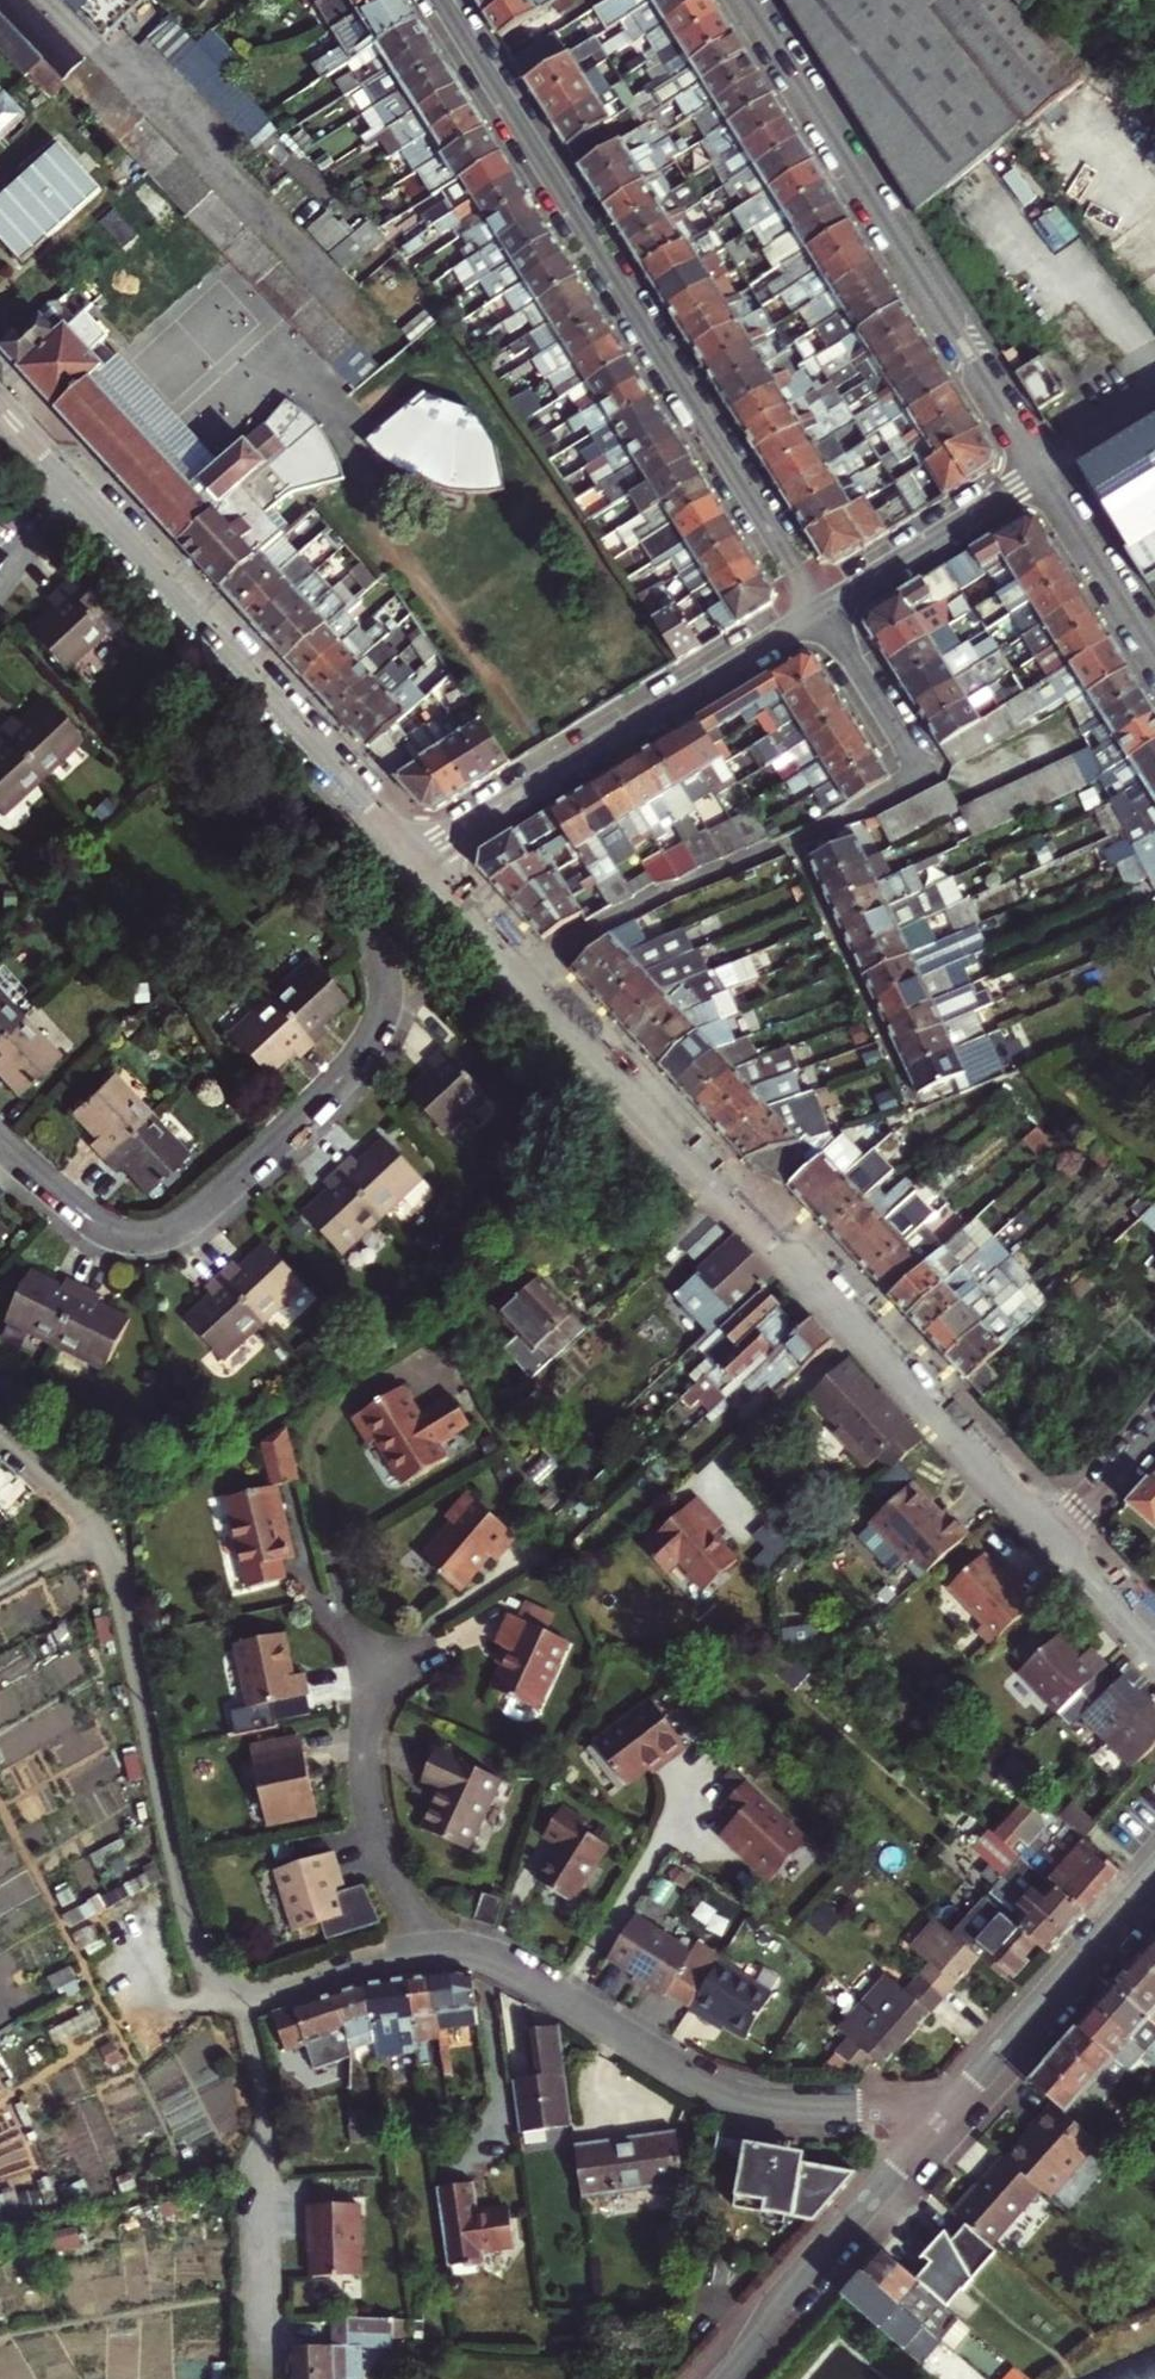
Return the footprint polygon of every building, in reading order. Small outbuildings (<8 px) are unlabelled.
[(289,274),(277,262),(29,0),(0,0),(0,18),(9,28),(21,40),(30,50),(42,62),(48,68),(59,80),(61,82),(149,174),(152,178),(164,190),(174,200),(188,214),(346,379),(369,358),(289,274)] [(79,11),(84,6),(91,0),(69,0),(79,11)] [(84,6),(108,32),(141,0),(91,0),(84,6)] [(199,4),(195,0),(178,0),(191,13),(199,4)] [(417,18),(406,0),(382,0),(331,30),(329,32),(334,40),(321,48),(326,56),(307,68),(311,75),(316,82),(341,66),(417,18)] [(331,30),(382,0),(313,0),(331,30)] [(485,14),(507,0),(476,0),(485,14)] [(499,37),(557,0),(507,0),(485,14),(499,37)] [(632,11),(650,0),(609,0),(598,7),(610,25),(632,11)] [(665,20),(696,0),(650,0),(632,11),(641,25),(660,13),(665,20)] [(658,52),(723,13),(715,0),(696,0),(665,20),(645,32),(658,52)] [(1040,0),(785,0),(917,210),(1017,130),(1085,78),(1029,8),(1040,0)] [(641,25),(645,32),(665,20),(660,13),(641,25)] [(723,13),(658,52),(671,74),(736,34),(723,13)] [(13,66),(30,50),(21,40),(9,28),(0,18),(0,52),(13,66)] [(355,88),(432,42),(417,18),(341,66),(355,88)] [(153,41),(178,67),(202,43),(196,39),(176,19),(153,41)] [(675,98),(748,52),(743,45),(736,34),(671,74),(674,78),(648,95),(651,100),(634,111),(638,118),(625,126),(630,134),(640,128),(658,116),(655,110),(675,98)] [(514,61),(526,79),(566,54),(555,35),(514,61)] [(526,79),(541,103),(591,71),(607,56),(595,36),(566,54),(526,79)] [(376,104),(444,62),(432,42),(355,88),(345,94),(353,107),(363,101),(368,109),(376,104)] [(252,144),(277,120),(269,112),(202,43),(178,67),(252,144)] [(675,98),(687,118),(760,72),(748,52),(675,98)] [(555,125),(597,98),(615,87),(614,85),(622,80),(620,76),(607,56),(591,71),(541,103),(555,125)] [(42,62),(25,77),(44,98),(61,82),(59,80),(48,68),(42,62)] [(391,127),(458,83),(444,62),(376,104),(391,127)] [(633,98),(638,95),(649,88),(636,66),(620,76),(622,80),(633,98)] [(678,151),(687,146),(708,133),(773,93),(760,72),(687,118),(667,132),(670,137),(675,146),(678,151)] [(301,92),(316,82),(311,75),(297,84),(301,92)] [(614,85),(615,87),(628,108),(630,106),(636,102),(633,98),(622,80),(614,85)] [(30,114),(0,82),(0,142),(30,114)] [(471,105),(458,83),(391,127),(400,140),(410,133),(415,142),(471,105)] [(723,156),(729,152),(787,116),(773,93),(708,133),(723,156)] [(555,125),(567,146),(595,128),(610,118),(597,98),(555,125)] [(407,158),(410,163),(440,144),(445,153),(486,127),(471,105),(415,142),(405,149),(402,151),(407,158)] [(617,114),(625,126),(638,118),(634,111),(630,106),(628,108),(617,114)] [(729,152),(742,173),(801,137),(787,116),(729,152)] [(386,148),(400,140),(391,127),(378,135),(386,148)] [(434,196),(444,189),(502,154),(486,127),(445,153),(418,169),(434,196)] [(580,166),(608,148),(595,128),(567,146),(580,166)] [(647,139),(640,128),(630,134),(608,148),(580,166),(592,185),(670,137),(667,132),(665,128),(647,139)] [(405,149),(415,142),(410,133),(400,140),(405,149)] [(606,207),(667,170),(659,157),(675,146),(670,137),(592,185),(606,207)] [(769,188),(815,160),(801,137),(742,173),(746,180),(741,183),(751,199),(769,188)] [(418,169),(445,153),(440,144),(410,163),(416,171),(418,169)] [(24,263),(105,190),(64,145),(0,202),(0,236),(24,263)] [(701,169),(687,146),(678,151),(675,153),(680,162),(686,171),(689,177),(701,169)] [(392,168),(407,158),(402,151),(387,161),(392,168)] [(451,200),(458,211),(516,176),(511,168),(502,154),(444,189),(451,200)] [(759,221),(827,178),(815,160),(769,188),(774,196),(752,210),(759,221)] [(619,228),(674,195),(667,183),(686,171),(680,162),(667,170),(606,207),(619,228)] [(457,228),(463,238),(529,198),(516,176),(458,211),(441,222),(398,249),(404,256),(428,241),(430,245),(457,228)] [(772,242),(777,238),(840,200),(827,178),(759,221),(772,242)] [(631,247),(704,202),(702,199),(693,183),(674,195),(619,228),(631,247)] [(774,196),(769,188),(751,199),(747,201),(752,210),(774,196)] [(475,257),(541,216),(529,198),(463,238),(475,257)] [(458,211),(451,200),(433,210),(441,222),(458,211)] [(764,274),(770,271),(806,248),(852,219),(840,200),(777,238),(783,248),(757,264),(764,274)] [(643,266),(698,233),(691,222),(709,210),(704,202),(631,247),(643,266)] [(137,236),(114,212),(101,224),(124,248),(137,236)] [(326,212),(305,230),(328,254),(348,236),(326,212)] [(553,235),(541,216),(475,257),(467,261),(481,283),(487,279),(553,235)] [(348,236),(328,254),(342,270),(382,234),(367,218),(348,236)] [(786,270),(795,283),(866,240),(852,219),(806,248),(810,254),(786,270)] [(712,224),(698,233),(643,266),(654,285),(724,244),(723,243),(712,224)] [(731,256),(736,264),(744,259),(752,254),(740,233),(723,243),(724,244),(731,256)] [(566,256),(553,235),(487,279),(499,298),(506,294),(566,256)] [(811,295),(814,299),(878,260),(866,240),(795,283),(805,299),(811,295)] [(654,285),(668,306),(725,270),(721,263),(731,256),(724,244),(654,285)] [(519,315),(579,276),(566,256),(506,294),(519,315)] [(736,264),(741,273),(750,268),(744,259),(736,264)] [(808,303),(821,323),(891,280),(878,260),(814,299),(808,303)] [(481,283),(467,261),(452,271),(466,292),(474,287),(481,283)] [(668,306),(681,327),(738,291),(725,270),(668,306)] [(753,293),(761,305),(783,291),(770,271),(764,274),(748,284),(753,293)] [(592,297),(579,276),(519,315),(529,330),(532,336),(592,297)] [(474,287),(479,293),(485,289),(493,302),(499,298),(487,279),(481,283),(474,287)] [(841,339),(903,300),(891,280),(821,323),(819,324),(833,345),(841,339)] [(681,327),(693,347),(751,311),(761,305),(753,293),(748,284),(738,291),(681,327)] [(471,317),(493,302),(485,289),(479,293),(460,306),(455,299),(450,303),(462,322),(471,317)] [(783,291),(761,305),(765,313),(773,325),(784,318),(795,311),(783,291)] [(543,354),(561,343),(604,317),(592,297),(532,336),(543,354)] [(60,299),(49,299),(37,310),(42,316),(20,336),(16,331),(0,346),(20,368),(66,326),(76,317),(60,299)] [(916,320),(903,300),(841,339),(847,349),(835,356),(841,367),(916,320)] [(77,337),(88,327),(102,314),(92,303),(66,326),(77,337)] [(693,347),(706,367),(774,327),(773,325),(765,313),(756,319),(751,311),(693,347)] [(523,334),(529,330),(519,315),(499,328),(504,335),(518,326),(523,334)] [(484,337),(471,317),(462,322),(458,325),(472,345),(484,337)] [(555,373),(617,337),(604,317),(561,343),(567,352),(549,363),(555,373)] [(797,338),(784,318),(773,325),(774,327),(785,345),(797,338)] [(842,397),(929,342),(916,320),(841,367),(828,376),(829,377),(842,397)] [(92,379),(104,367),(83,344),(77,337),(66,326),(20,368),(59,410),(92,379)] [(719,389),(778,354),(787,349),(785,345),(774,327),(706,367),(719,389)] [(485,366),(502,355),(495,346),(491,348),(484,337),(472,345),(485,366)] [(622,346),(617,337),(555,373),(568,393),(629,356),(622,346)] [(867,410),(942,362),(937,354),(929,342),(842,397),(843,399),(855,417),(867,410)] [(567,352),(561,343),(543,354),(549,363),(567,352)] [(497,382),(515,372),(504,354),(502,355),(485,366),(497,382)] [(800,370),(797,365),(792,357),(783,363),(778,354),(719,389),(733,411),(800,370)] [(579,411),(641,375),(629,356),(568,393),(579,411)] [(116,357),(104,367),(92,379),(202,499),(209,493),(199,483),(217,467),(116,357)] [(893,421),(954,382),(942,362),(867,410),(873,420),(887,412),(893,421)] [(733,411),(745,429),(812,388),(815,386),(800,363),(797,365),(800,370),(733,411)] [(513,398),(526,390),(515,372),(497,382),(510,400),(513,398)] [(591,431),(653,395),(641,375),(579,411),(591,431)] [(745,429),(757,450),(843,399),(842,397),(829,377),(815,386),(812,388),(745,429)] [(202,499),(92,379),(59,410),(179,540),(269,463),(286,448),(297,439),(316,422),(300,407),(281,394),(266,426),(217,467),(199,483),(209,493),(202,499)] [(893,451),(968,404),(954,382),(893,421),(901,434),(886,443),(889,449),(892,447),(893,451)] [(526,390),(513,398),(519,410),(538,398),(531,387),(526,390)] [(667,417),(653,395),(591,431),(605,453),(667,417)] [(410,405),(365,442),(384,460),(399,471),(435,488),(467,494),(506,491),(497,447),(475,412),(429,396),(415,408),(410,405)] [(757,450),(769,469),(830,436),(857,420),(855,417),(843,399),(757,450)] [(913,454),(920,465),(982,427),(968,404),(893,451),(900,462),(913,454)] [(523,419),(532,414),(528,408),(520,413),(523,419)] [(855,417),(857,420),(868,437),(879,430),(873,420),(867,410),(855,417)] [(679,436),(667,417),(605,453),(617,472),(679,436)] [(1127,549),(1147,580),(1154,575),(1154,421),(1083,466),(1133,545),(1127,549)] [(287,482),(291,486),(345,478),(332,444),(316,422),(297,439),(286,448),(269,463),(287,482)] [(982,427),(920,465),(896,481),(916,513),(928,506),(991,466),(998,451),(982,427)] [(691,456),(679,436),(617,472),(630,492),(691,456)] [(769,469),(782,489),(849,449),(859,444),(855,437),(848,442),(844,436),(834,443),(830,436),(769,469)] [(577,469),(563,448),(549,456),(563,477),(577,469)] [(782,489),(795,510),(854,476),(845,461),(853,455),(849,449),(782,489)] [(643,513),(704,476),(691,456),(630,492),(643,513)] [(575,496),(594,485),(605,479),(598,468),(604,465),(599,457),(577,469),(563,477),(575,496)] [(222,587),(276,540),(291,527),(272,506),(293,488),(291,486),(287,482),(269,463),(179,540),(222,587)] [(867,488),(879,481),(871,466),(859,473),(867,488)] [(795,510),(808,531),(867,497),(882,489),(896,481),(891,474),(879,481),(867,488),(859,473),(854,476),(795,510)] [(592,500),(582,506),(589,516),(622,497),(610,476),(605,479),(594,485),(603,500),(595,504),(592,500)] [(716,495),(704,476),(643,513),(655,532),(674,520),(716,495)] [(839,562),(916,513),(896,481),(882,489),(890,503),(874,511),(867,497),(808,531),(824,557),(839,562)] [(680,530),(661,542),(668,553),(729,516),(716,495),(674,520),(680,530)] [(687,571),(700,562),(742,535),(729,516),(668,553),(681,574),(687,571)] [(960,587),(986,572),(1049,533),(1040,519),(1024,516),(946,565),(960,587)] [(655,532),(661,542),(680,530),(674,520),(655,532)] [(986,572),(999,594),(1063,555),(1049,533),(986,572)] [(693,593),(754,556),(742,535),(700,562),(706,570),(686,582),(693,593)] [(646,538),(641,541),(645,548),(650,544),(646,538)] [(293,559),(276,540),(222,587),(240,606),(280,571),(293,559)] [(296,589),(308,578),(302,571),(312,563),(307,557),(314,551),(309,545),(293,559),(280,571),(296,589)] [(624,551),(615,557),(627,575),(635,570),(624,551)] [(987,630),(1013,615),(1031,603),(1076,576),(1063,555),(999,594),(974,609),(987,630)] [(767,576),(754,556),(693,593),(699,604),(719,592),(725,601),(767,576)] [(340,579),(356,597),(376,579),(359,561),(340,579)] [(700,562),(687,571),(690,577),(685,580),(686,582),(706,570),(700,562)] [(960,587),(946,565),(870,613),(866,624),(876,639),(937,602),(960,587)] [(280,571),(240,606),(257,624),(296,589),(280,571)] [(296,589),(257,624),(272,641),(331,588),(316,571),(308,578),(296,589)] [(775,589),(767,576),(725,601),(711,610),(709,611),(722,632),(772,602),(775,589)] [(1017,621),(1025,635),(1088,596),(1076,576),(1031,603),(1035,611),(1017,621)] [(46,620),(42,615),(24,632),(64,675),(105,638),(87,618),(100,606),(74,578),(46,604),(50,608),(54,612),(46,620)] [(702,644),(676,603),(664,585),(660,579),(639,594),(680,658),(702,644)] [(331,588),(272,641),(289,658),(342,611),(347,606),(331,588)] [(719,592),(699,604),(701,607),(706,604),(711,610),(725,601),(719,592)] [(1088,596),(1025,635),(1038,656),(1101,616),(1088,596)] [(876,639),(890,661),(951,623),(937,602),(876,639)] [(1031,603),(1013,615),(1017,621),(1035,611),(1031,603)] [(54,612),(50,608),(42,615),(46,620),(54,612)] [(342,611),(289,658),(304,675),(352,632),(358,628),(342,611)] [(1038,656),(1051,677),(1114,638),(1101,616),(1038,656)] [(951,623),(890,661),(902,681),(945,656),(939,647),(951,639),(958,635),(951,623)] [(352,632),(304,675),(320,693),(384,637),(387,634),(380,626),(367,638),(363,634),(358,639),(352,632)] [(987,630),(963,645),(957,649),(945,656),(902,681),(916,703),(1000,651),(987,630)] [(384,637),(320,693),(337,712),(394,661),(400,655),(384,637)] [(943,745),(954,762),(1066,698),(1071,706),(1132,666),(1114,638),(1051,677),(1038,685),(1026,693),(1002,708),(943,745)] [(952,643),(957,649),(963,645),(959,638),(952,643)] [(952,643),(951,639),(939,647),(945,656),(957,649),(952,643)] [(1000,669),(1005,676),(1013,672),(1000,651),(916,703),(929,723),(969,698),(987,687),(983,680),(1000,669)] [(698,718),(708,734),(782,689),(786,695),(825,671),(815,656),(802,654),(698,718)] [(394,661),(337,712),(353,728),(391,694),(409,678),(416,673),(406,662),(400,668),(394,661)] [(391,694),(353,728),(371,748),(398,722),(404,716),(443,680),(451,673),(445,664),(419,689),(415,685),(398,701),(391,694)] [(1026,693),(1038,685),(1025,664),(1013,672),(1017,678),(1026,693)] [(1132,666),(1071,706),(1068,708),(1080,729),(1146,688),(1132,666)] [(777,726),(837,689),(825,671),(786,695),(765,707),(769,714),(777,726)] [(1005,676),(1009,683),(1017,678),(1013,672),(1005,676)] [(461,731),(489,774),(509,762),(451,673),(443,680),(459,704),(455,707),(468,726),(461,731)] [(398,701),(415,685),(409,678),(391,694),(398,701)] [(993,695),(1002,708),(1026,693),(1017,678),(1009,683),(993,694),(993,695)] [(987,687),(969,698),(974,707),(993,695),(993,694),(988,686),(987,687)] [(1146,688),(1080,729),(1090,747),(1090,749),(1154,709),(1154,703),(1146,688)] [(850,710),(837,689),(777,726),(770,731),(751,742),(738,750),(723,759),(726,765),(758,746),(767,761),(791,746),(850,710)] [(969,698),(929,723),(943,745),(1002,708),(993,695),(974,707),(969,698)] [(17,725),(2,739),(46,786),(86,747),(46,705),(29,721),(33,725),(25,733),(21,729),(17,725)] [(468,726),(455,707),(448,711),(461,731),(468,726)] [(758,721),(762,718),(769,714),(765,707),(754,714),(756,717),(758,721)] [(1090,749),(1104,774),(1119,765),(1154,743),(1154,709),(1090,749)] [(850,710),(791,746),(804,768),(864,731),(850,710)] [(441,744),(469,786),(489,774),(461,731),(448,711),(436,719),(449,739),(441,744)] [(777,726),(769,714),(762,718),(770,731),(777,726)] [(412,727),(404,716),(398,722),(404,732),(412,727)] [(751,742),(770,731),(762,718),(758,721),(756,717),(741,727),(751,742)] [(677,730),(713,791),(728,817),(741,809),(726,783),(715,764),(723,759),(713,744),(708,734),(698,718),(677,730)] [(449,739),(436,719),(428,724),(441,744),(449,739)] [(33,725),(29,721),(21,729),(25,733),(33,725)] [(447,799),(420,757),(408,737),(404,732),(398,722),(371,748),(423,804),(436,806),(447,799)] [(447,799),(469,786),(441,744),(428,724),(415,733),(428,752),(420,757),(447,799)] [(713,791),(677,730),(656,742),(693,803),(713,791)] [(877,752),(864,731),(804,768),(788,777),(796,790),(811,780),(816,789),(877,752)] [(428,752),(415,733),(408,737),(420,757),(428,752)] [(723,759),(738,750),(729,734),(713,744),(723,759)] [(46,786),(2,739),(0,741),(0,819),(6,824),(46,786)] [(656,742),(634,756),(670,817),(693,803),(656,742)] [(1119,765),(1131,786),(1154,772),(1154,743),(1119,765)] [(1090,747),(1071,757),(1086,786),(1101,779),(1101,776),(1104,774),(1090,749),(1090,747)] [(892,775),(877,752),(816,789),(822,799),(830,812),(892,775)] [(627,760),(613,769),(639,811),(647,806),(658,825),(670,817),(634,756),(627,760)] [(1071,757),(1057,763),(1072,793),(1086,786),(1071,757)] [(726,765),(723,759),(715,764),(726,783),(734,779),(726,765)] [(1072,793),(1057,763),(1043,769),(1058,799),(1072,793)] [(613,769),(592,782),(617,823),(629,842),(641,834),(630,816),(639,811),(613,769)] [(1043,769),(1030,776),(1044,805),(1058,799),(1043,769)] [(1131,786),(1145,808),(1154,802),(1154,772),(1131,786)] [(1030,776),(1015,783),(1030,812),(1044,805),(1030,776)] [(597,835),(608,853),(620,846),(609,828),(617,823),(592,782),(571,794),(597,835)] [(946,816),(960,809),(946,782),(932,789),(946,816)] [(1015,783),(1003,788),(1018,817),(1030,812),(1015,783)] [(1003,788),(989,795),(1004,824),(1018,817),(1003,788)] [(946,816),(932,789),(918,796),(932,823),(938,820),(946,816)] [(1111,798),(1114,804),(1118,810),(1134,800),(1127,789),(1111,798)] [(579,853),(593,875),(612,904),(633,894),(615,863),(605,869),(599,859),(588,841),(597,835),(571,794),(550,808),(566,832),(569,839),(574,845),(579,853)] [(989,795),(974,802),(989,831),(1004,824),(989,795)] [(932,823),(918,796),(905,802),(920,830),(932,823)] [(920,830),(905,802),(892,810),(907,837),(920,830)] [(960,809),(974,837),(989,831),(974,802),(960,809)] [(1145,808),(1123,821),(1126,828),(1147,816),(1154,828),(1154,802),(1145,808)] [(647,806),(639,811),(650,829),(658,825),(647,806)] [(550,808),(479,850),(478,866),(490,879),(566,832),(550,808)] [(960,809),(946,816),(938,820),(945,833),(951,831),(958,845),(974,837),(960,809)] [(907,837),(892,810),(878,816),(893,844),(907,837)] [(630,816),(641,834),(650,829),(639,811),(630,816)] [(753,811),(733,824),(746,846),(747,848),(770,839),(753,811)] [(709,831),(709,830),(698,812),(682,822),(691,836),(684,841),(699,866),(723,856),(709,831)] [(723,856),(746,846),(733,824),(731,821),(709,830),(709,831),(723,856)] [(855,824),(806,846),(822,880),(870,858),(855,824)] [(673,847),(664,852),(679,877),(699,866),(684,841),(675,825),(664,832),(673,847)] [(569,839),(566,832),(490,879),(507,898),(549,872),(542,860),(555,852),(553,849),(569,839)] [(588,841),(599,859),(608,853),(597,835),(588,841)] [(1139,854),(1133,839),(1108,850),(1114,865),(1139,854)] [(579,853),(574,845),(569,849),(574,857),(579,853)] [(654,882),(656,885),(679,877),(664,852),(654,858),(647,845),(636,853),(654,882)] [(822,880),(831,901),(894,873),(883,850),(870,858),(822,880)] [(615,863),(633,894),(654,882),(636,853),(635,851),(615,863)] [(927,862),(936,883),(946,878),(938,857),(927,862)] [(917,865),(919,869),(926,887),(933,884),(923,863),(917,865)] [(1147,868),(1151,878),(1154,875),(1154,863),(1147,868)] [(554,869),(549,872),(507,898),(524,917),(568,891),(554,869)] [(894,873),(831,901),(842,925),(926,887),(919,869),(897,879),(894,873)] [(524,917),(542,936),(581,912),(584,919),(612,904),(593,875),(588,878),(593,885),(572,898),(568,891),(524,917)] [(933,884),(926,887),(842,925),(853,949),(959,903),(948,877),(946,878),(936,883),(933,884)] [(593,885),(588,878),(568,891),(572,898),(593,885)] [(959,903),(853,949),(864,974),(939,942),(970,928),(959,903)] [(659,924),(651,910),(610,934),(572,968),(590,988),(626,955),(652,943),(645,932),(659,924)] [(669,936),(652,943),(626,955),(590,988),(607,1007),(646,973),(700,949),(704,947),(696,930),(678,938),(682,947),(675,949),(669,936)] [(676,932),(669,936),(675,949),(682,947),(678,938),(676,932)] [(790,939),(778,944),(782,952),(794,947),(790,939)] [(939,942),(864,974),(875,998),(923,978),(950,966),(939,942)] [(607,1007),(626,1027),(664,993),(711,973),(700,949),(646,973),(607,1007)] [(312,953),(270,992),(314,1039),(329,1025),(326,1021),(322,1017),(331,1009),(335,1013),(352,998),(312,953)] [(664,993),(626,1027),(634,1037),(643,1046),(679,1014),(727,993),(744,986),(734,963),(711,973),(664,993)] [(923,978),(875,998),(886,1022),(934,1001),(923,978)] [(26,1013),(0,985),(0,1037),(26,1013)] [(886,1022),(896,1045),(944,1025),(991,1004),(985,993),(975,998),(969,986),(934,1001),(886,1022)] [(270,992),(230,1029),(270,1072),(288,1056),(284,1052),(292,1045),(296,1049),(300,1052),(314,1039),(270,992)] [(698,1029),(722,1020),(737,1015),(727,993),(679,1014),(643,1046),(659,1064),(698,1029)] [(326,1021),(335,1013),(331,1009),(322,1017),(326,1021)] [(722,1020),(732,1042),(741,1039),(740,1037),(750,1033),(743,1012),(737,1015),(722,1020)] [(26,1013),(0,1037),(0,1064),(1,1063),(7,1069),(3,1073),(20,1092),(63,1053),(26,1013)] [(732,1042),(722,1020),(698,1029),(659,1064),(677,1083),(715,1049),(732,1042)] [(973,1021),(959,1028),(964,1041),(979,1035),(973,1021)] [(907,1069),(954,1049),(944,1025),(896,1045),(907,1069)] [(740,1037),(741,1039),(743,1045),(751,1042),(754,1040),(750,1033),(740,1037)] [(986,1035),(954,1049),(907,1069),(919,1095),(965,1073),(973,1092),(1004,1078),(986,1035)] [(715,1049),(677,1083),(695,1102),(733,1068),(772,1054),(770,1048),(755,1053),(751,1042),(743,1045),(741,1039),(732,1042),(715,1049)] [(284,1052),(288,1056),(296,1049),(292,1045),(284,1052)] [(695,1102),(712,1122),(752,1086),(776,1077),(799,1069),(790,1046),(772,1054),(733,1068),(695,1102)] [(438,1068),(441,1072),(445,1077),(437,1084),(433,1079),(415,1095),(454,1140),(496,1103),(453,1055),(438,1068)] [(108,1151),(155,1108),(115,1066),(73,1106),(89,1124),(93,1120),(101,1128),(96,1132),(93,1135),(108,1151)] [(441,1072),(433,1079),(437,1084),(445,1077),(441,1072)] [(729,1140),(768,1107),(759,1096),(780,1089),(776,1077),(752,1086),(712,1122),(729,1140)] [(785,1101),(768,1107),(729,1140),(747,1159),(801,1143),(808,1141),(807,1137),(836,1127),(825,1093),(819,1096),(816,1089),(785,1101)] [(759,1096),(768,1107),(785,1101),(780,1089),(759,1096)] [(192,1148),(155,1108),(108,1151),(122,1166),(126,1163),(130,1159),(137,1166),(133,1170),(149,1188),(192,1148)] [(89,1124),(96,1132),(101,1128),(93,1120),(89,1124)] [(1038,1128),(1025,1140),(1043,1158),(1056,1146),(1038,1128)] [(864,1159),(872,1168),(902,1140),(894,1131),(864,1159)] [(355,1153),(339,1167),(382,1215),(424,1179),(384,1133),(367,1149),(371,1153),(362,1161),(358,1156),(355,1153)] [(747,1159),(752,1165),(806,1147),(801,1143),(747,1159)] [(759,1173),(792,1188),(834,1148),(832,1147),(818,1160),(806,1147),(752,1165),(759,1173)] [(792,1188),(810,1208),(864,1159),(856,1151),(845,1160),(834,1148),(792,1188)] [(371,1153),(367,1149),(358,1156),(362,1161),(371,1153)] [(126,1163),(133,1170),(137,1166),(130,1159),(126,1163)] [(864,1159),(810,1208),(831,1230),(865,1198),(854,1186),(872,1168),(864,1159)] [(320,1192),(302,1209),(341,1252),(382,1215),(339,1167),(324,1180),(329,1185),(332,1189),(324,1196),(320,1192)] [(906,1204),(915,1213),(936,1194),(927,1184),(906,1204)] [(329,1185),(320,1192),(324,1196),(332,1189),(329,1185)] [(865,1198),(831,1230),(853,1253),(906,1204),(898,1196),(879,1213),(865,1198)] [(906,1204),(853,1253),(872,1274),(906,1243),(895,1231),(915,1213),(906,1204)] [(1154,1205),(1142,1216),(1154,1230),(1154,1206),(1154,1205)] [(974,1223),(983,1232),(992,1224),(983,1214),(974,1223)] [(11,1226),(0,1215),(0,1236),(11,1226)] [(695,1255),(722,1232),(711,1219),(684,1243),(695,1255)] [(947,1247),(894,1297),(911,1315),(966,1264),(958,1255),(983,1232),(974,1223),(947,1247)] [(906,1243),(872,1274),(894,1297),(947,1247),(926,1225),(906,1243)] [(958,1255),(966,1264),(985,1247),(991,1241),(983,1232),(958,1255)] [(709,1332),(773,1274),(740,1237),(676,1295),(709,1332)] [(966,1264),(911,1315),(929,1335),(1018,1252),(1010,1243),(995,1257),(976,1275),(966,1264)] [(236,1264),(221,1278),(264,1326),(306,1288),(266,1244),(248,1261),(252,1265),(243,1272),(240,1268),(236,1264)] [(985,1247),(966,1264),(976,1275),(995,1257),(985,1247)] [(1032,1266),(1018,1252),(929,1335),(950,1357),(1002,1307),(996,1300),(1024,1274),(1032,1266)] [(8,1309),(60,1336),(89,1279),(71,1270),(68,1275),(66,1279),(56,1274),(58,1270),(35,1258),(8,1309)] [(252,1265),(248,1261),(240,1268),(243,1272),(252,1265)] [(68,1275),(58,1270),(56,1274),(66,1279),(68,1275)] [(996,1300),(1002,1307),(1019,1291),(1029,1280),(1024,1274),(996,1300)] [(222,1364),(264,1326),(221,1278),(205,1291),(208,1295),(213,1300),(204,1307),(200,1303),(182,1318),(222,1364)] [(136,1311),(113,1298),(111,1303),(103,1299),(105,1294),(108,1289),(89,1279),(60,1336),(109,1362),(136,1311)] [(553,1359),(585,1328),(572,1315),(569,1317),(564,1312),(568,1308),(561,1301),(557,1304),(535,1282),(501,1315),(520,1334),(503,1350),(528,1377),(550,1356),(553,1359)] [(698,1384),(782,1307),(765,1290),(705,1344),(715,1355),(691,1377),(698,1384)] [(1002,1307),(950,1357),(970,1379),(988,1362),(1040,1313),(1019,1291),(1002,1307)] [(113,1298),(105,1294),(103,1299),(111,1303),(113,1298)] [(208,1295),(200,1303),(204,1307),(213,1300),(208,1295)] [(740,1383),(801,1329),(782,1307),(698,1384),(693,1389),(712,1409),(740,1383)] [(777,1391),(835,1339),(814,1317),(801,1329),(740,1383),(751,1396),(768,1381),(777,1391)] [(970,1379),(987,1397),(1005,1380),(988,1362),(970,1379)] [(885,1461),(896,1473),(930,1441),(896,1406),(892,1409),(880,1396),(852,1364),(816,1398),(845,1428),(838,1434),(873,1472),(885,1461)] [(394,1384),(344,1414),(361,1441),(367,1437),(372,1434),(386,1456),(381,1459),(395,1483),(439,1456),(429,1441),(461,1422),(444,1394),(412,1413),(394,1384)] [(892,1409),(896,1406),(884,1392),(880,1396),(892,1409)] [(299,1473),(286,1419),(262,1433),(273,1478),(228,1489),(249,1577),(284,1569),(280,1551),(289,1549),(282,1518),(288,1517),(279,1478),(299,1473)] [(367,1437),(381,1459),(386,1456),(372,1434),(367,1437)] [(30,1494),(16,1475),(0,1487),(0,1500),(8,1511),(30,1494)] [(1128,1502),(1154,1527),(1154,1479),(1152,1476),(1128,1502)] [(920,1562),(932,1575),(973,1537),(950,1512),(946,1516),(917,1486),(863,1539),(900,1578),(914,1565),(915,1567),(920,1562)] [(445,1522),(416,1559),(453,1589),(482,1553),(489,1558),(510,1533),(460,1491),(439,1517),(445,1522)] [(656,1529),(641,1542),(665,1568),(678,1556),(688,1568),(685,1570),(701,1588),(736,1557),(722,1542),(711,1530),(716,1526),(721,1521),(696,1493),(656,1529)] [(0,1509),(0,1526),(9,1518),(0,1509)] [(295,1548),(288,1517),(282,1518),(289,1549),(295,1548)] [(760,1533),(772,1546),(760,1557),(770,1567),(793,1546),(771,1522),(760,1533)] [(641,1542),(656,1529),(652,1525),(638,1538),(641,1542)] [(711,1530),(722,1542),(727,1538),(716,1526),(711,1530)] [(980,1631),(994,1646),(1034,1609),(1022,1596),(1027,1591),(1015,1578),(1011,1582),(1002,1572),(986,1556),(953,1588),(988,1625),(980,1631)] [(920,1562),(915,1567),(919,1571),(914,1576),(922,1584),(932,1575),(920,1562)] [(1006,1568),(1002,1572),(1011,1582),(1015,1578),(1006,1568)] [(565,1635),(507,1612),(495,1642),(501,1645),(508,1648),(502,1665),(493,1687),(537,1705),(565,1635)] [(280,1626),(232,1636),(246,1700),(304,1688),(300,1666),(289,1668),(280,1626)] [(1021,1673),(1059,1715),(1078,1697),(1103,1675),(1110,1668),(1094,1650),(1082,1660),(1079,1664),(1073,1656),(1073,1649),(1061,1637),(1049,1647),(1036,1634),(1013,1655),(1026,1668),(1021,1673)] [(494,1662),(502,1665),(508,1648),(501,1645),(494,1662)] [(1082,1660),(1073,1649),(1073,1656),(1079,1664),(1082,1660)] [(1082,1717),(1107,1744),(1150,1705),(1125,1678),(1114,1687),(1103,1675),(1078,1697),(1090,1710),(1082,1717)] [(647,1698),(591,1742),(625,1784),(647,1767),(666,1752),(669,1756),(684,1744),(647,1698)] [(1150,1705),(1107,1744),(1130,1770),(1154,1747),(1154,1711),(1150,1705)] [(299,1730),(249,1741),(266,1818),(316,1807),(299,1730)] [(442,1742),(439,1748),(452,1754),(455,1748),(442,1742)] [(500,1776),(452,1754),(439,1748),(436,1746),(421,1777),(440,1785),(421,1824),(467,1846),(500,1776)] [(666,1752),(647,1767),(651,1771),(669,1756),(666,1752)] [(736,1844),(771,1876),(806,1837),(730,1767),(721,1777),(734,1789),(718,1806),(731,1818),(717,1833),(733,1848),(736,1844)] [(1025,1789),(1006,1811),(1101,1894),(1120,1872),(1084,1841),(1057,1818),(1025,1789)] [(1071,1803),(1057,1818),(1084,1841),(1098,1826),(1071,1803)] [(562,1807),(546,1835),(562,1845),(541,1880),(574,1900),(596,1865),(598,1866),(611,1846),(583,1829),(587,1822),(562,1807)] [(1019,1856),(1084,1914),(1093,1903),(1101,1894),(1006,1811),(990,1830),(1019,1856)] [(345,1907),(336,1880),(332,1868),(340,1866),(333,1844),(274,1863),(293,1924),(345,1907)] [(736,1844),(733,1848),(768,1880),(771,1876),(736,1844)] [(1019,1856),(1001,1876),(1066,1934),(1084,1914),(1019,1856)] [(344,1877),(340,1866),(332,1868),(336,1880),(344,1877)] [(990,1901),(1037,1943),(1049,1954),(1066,1934),(1001,1876),(993,1869),(975,1889),(990,1901)] [(488,1919),(489,1917),(499,1894),(481,1886),(471,1911),(488,1919)] [(957,1938),(980,1958),(1002,1978),(1009,1970),(1015,1976),(1029,1960),(1025,1957),(1037,1943),(990,1901),(957,1938)] [(634,1913),(606,1956),(664,1992),(683,2003),(716,1952),(697,1940),(690,1950),(634,1913)] [(929,1962),(915,1976),(942,2000),(980,1958),(957,1938),(934,1918),(910,1945),(929,1962)] [(720,1955),(716,1952),(683,2003),(687,2006),(718,1959),(720,1955)] [(1133,1971),(1154,1991),(1154,1959),(1149,1953),(1133,1971)] [(770,1993),(718,1959),(687,2006),(686,2008),(708,2021),(711,2016),(722,2024),(742,2036),(770,1993)] [(429,1975),(437,2029),(440,2050),(444,2054),(446,2072),(453,2072),(446,2028),(477,2024),(469,1975),(451,1971),(429,1975)] [(1115,1991),(1154,2025),(1154,1991),(1133,1971),(1115,1991)] [(860,2001),(905,2041),(942,2000),(915,1976),(903,1990),(886,1973),(860,2001)] [(421,2031),(437,2029),(429,1975),(405,1978),(414,2043),(423,2042),(421,2031)] [(414,2043),(405,1978),(364,1984),(373,2048),(374,2059),(416,2054),(414,2043)] [(364,1984),(332,1995),(349,2052),(373,2048),(364,1984)] [(1115,1991),(1099,2010),(1154,2059),(1154,2025),(1115,1991)] [(332,1995),(271,2015),(283,2053),(304,2046),(311,2068),(350,2057),(349,2052),(332,1995)] [(882,2067),(905,2041),(860,2001),(837,2027),(847,2036),(834,2050),(859,2073),(872,2059),(882,2067)] [(1081,2029),(1117,2060),(1145,2084),(1154,2073),(1154,2059),(1099,2010),(1081,2029)] [(711,2016),(708,2021),(719,2029),(722,2024),(711,2016)] [(512,2081),(519,2133),(571,2126),(558,2027),(525,2031),(532,2078),(512,2081)] [(1117,2060),(1081,2029),(1065,2048),(1101,2080),(1117,2060)] [(1065,2048),(1049,2066),(1122,2129),(1133,2117),(1138,2121),(1142,2115),(1101,2080),(1065,2048)] [(1033,2083),(1055,2103),(1100,2143),(1108,2133),(1114,2139),(1122,2129),(1049,2066),(1033,2083)] [(1052,2199),(1100,2143),(1055,2103),(1032,2130),(1036,2134),(1011,2164),(1042,2191),(1052,2199)] [(363,2110),(349,2110),(348,2126),(364,2125),(363,2110)] [(374,2143),(373,2125),(364,2125),(348,2126),(347,2143),(374,2143)] [(683,2184),(676,2132),(574,2146),(581,2198),(683,2184)] [(821,2139),(786,2139),(786,2159),(740,2159),(740,2191),(755,2191),(755,2199),(806,2198),(806,2159),(822,2159),(821,2139)] [(969,2225),(994,2246),(1042,2191),(1011,2164),(1005,2158),(956,2214),(969,2225)] [(472,2176),(434,2182),(444,2256),(464,2253),(464,2258),(483,2255),(481,2242),(511,2238),(506,2202),(484,2205),(485,2211),(477,2212),(476,2206),(472,2176)] [(358,2204),(309,2205),(311,2277),(360,2276),(358,2204)] [(969,2225),(954,2241),(949,2232),(926,2257),(934,2265),(918,2282),(948,2310),(1001,2253),(994,2246),(969,2225)] [(918,2282),(884,2250),(865,2272),(947,2348),(955,2354),(974,2334),(948,2310),(918,2282)] [(947,2348),(865,2272),(845,2294),(929,2372),(947,2348)] [(333,2345),(361,2345),(390,2343),(390,2337),(412,2337),(409,2317),(332,2316),(333,2345)] [(288,2346),(290,2378),(362,2378),(363,2378),(361,2345),(333,2345),(288,2346)] [(1086,2378),(1154,2378),(1154,2349),(1086,2378)] [(908,2365),(896,2378),(914,2378),(918,2374),(908,2365)]
